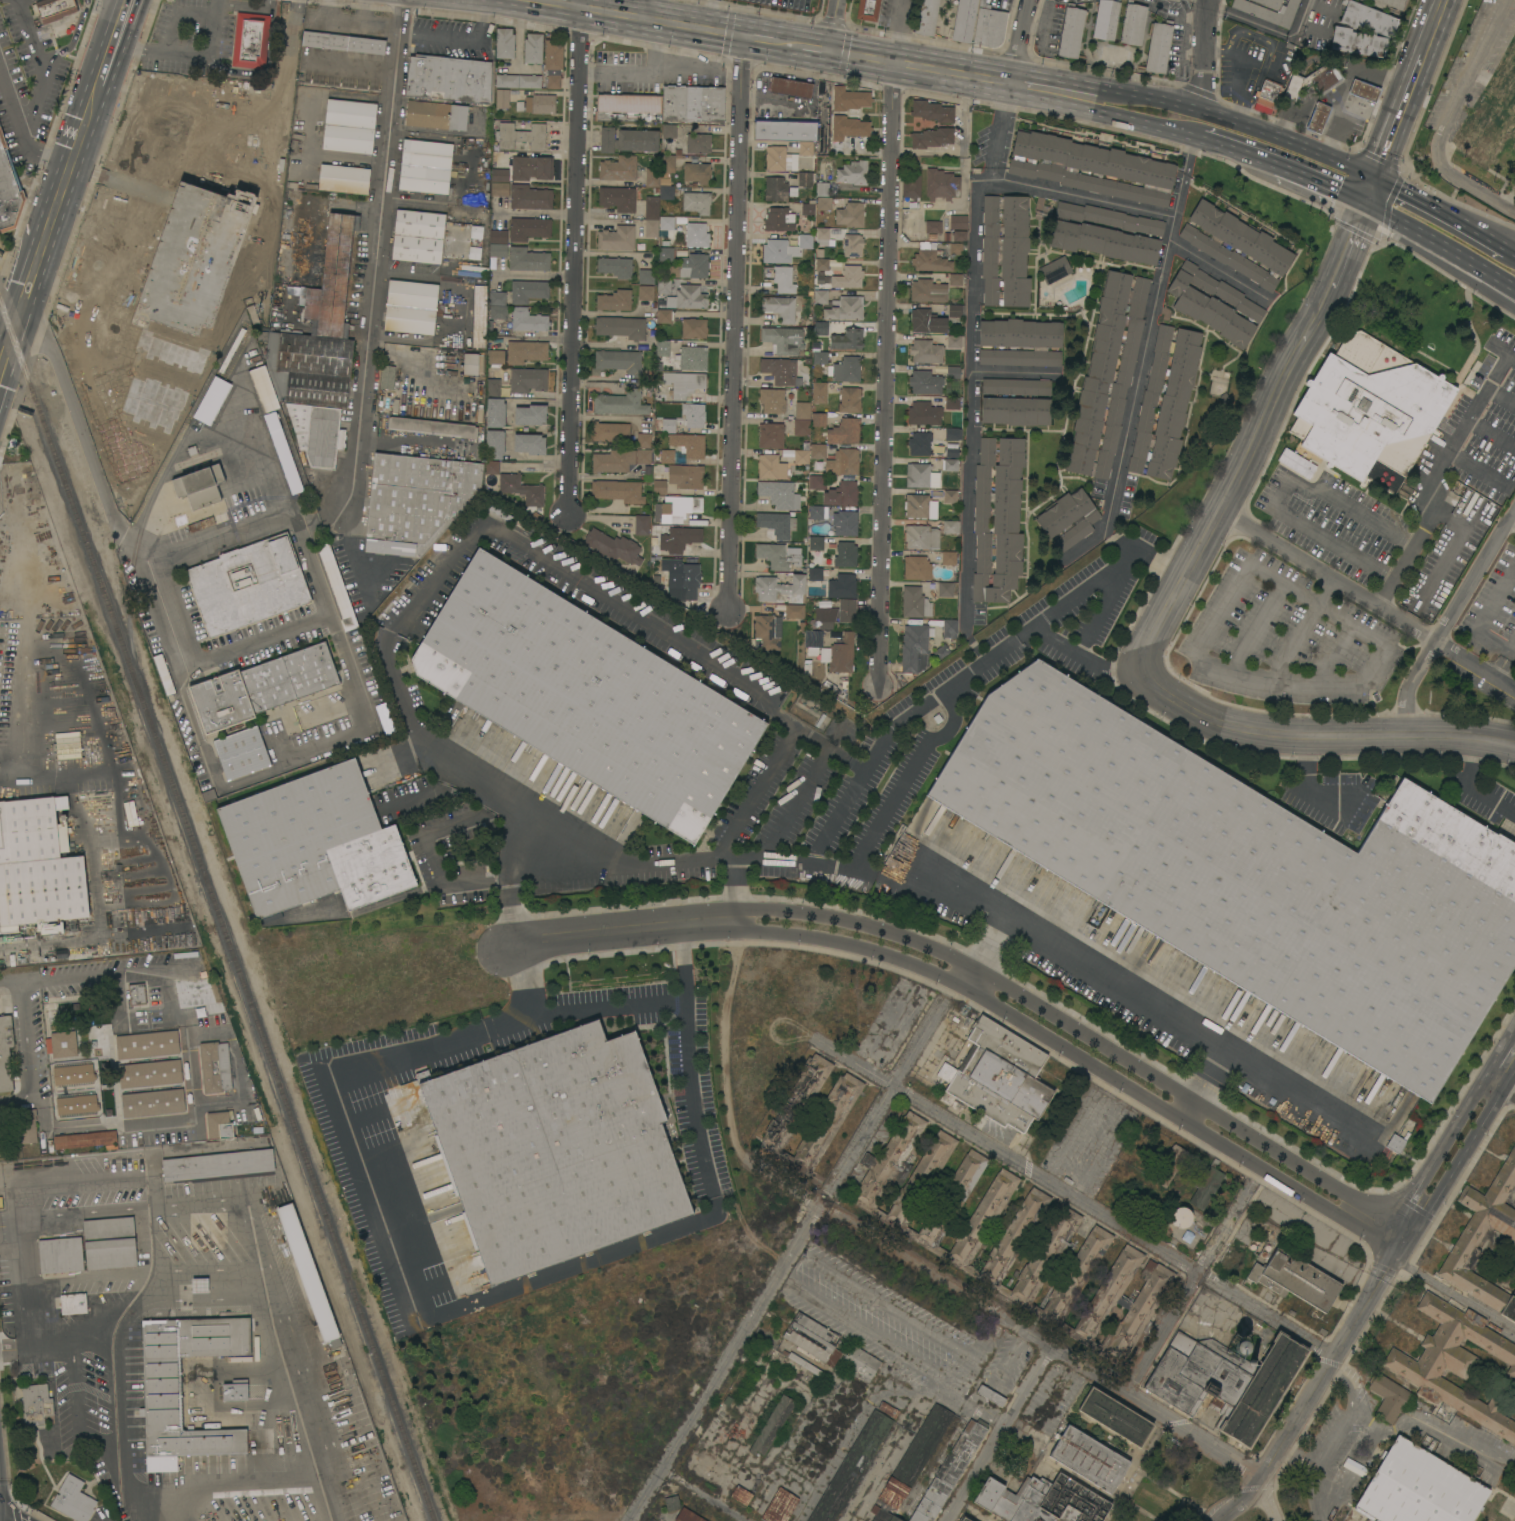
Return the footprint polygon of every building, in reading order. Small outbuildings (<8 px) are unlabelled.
[(35,2),(42,0),(74,0),(78,11),(61,17),(62,18),(43,25),(39,13),(34,14),(31,5),(35,4),(35,2)] [(856,18),(859,0),(880,0),(876,22),(856,18)] [(914,33),(920,0),(939,0),(933,36),(914,33)] [(951,40),(958,0),(978,0),(970,43),(951,40)] [(1092,37),(1099,0),(1111,0),(1114,1),(1114,0),(1120,0),(1119,2),(1120,2),(1113,41),(1092,37)] [(1120,42),(1127,0),(1133,0),(1132,4),(1136,4),(1147,7),(1141,46),(1120,42)] [(1230,7),(1233,0),(1245,0),(1282,15),(1288,0),(1299,0),(1288,29),(1230,7)] [(1277,10),(1252,0),(1281,0),(1277,10)] [(1341,3),(1342,0),(1348,0),(1391,16),(1391,17),(1397,19),(1397,21),(1399,22),(1393,36),(1388,35),(1388,37),(1375,32),(1375,36),(1388,38),(1385,56),(1383,56),(1383,58),(1376,56),(1376,57),(1343,51),(1343,53),(1348,54),(1347,56),(1336,54),(1337,50),(1329,49),(1334,25),(1344,27),(1345,25),(1349,26),(1349,25),(1339,21),(1340,19),(1345,5),(1341,3)] [(1396,9),(1374,0),(1408,0),(1401,17),(1399,16),(1401,11),(1398,10),(1397,13),(1395,12),(1396,9)] [(1077,59),(1057,55),(1067,2),(1074,4),(1074,7),(1075,7),(1086,10),(1077,59)] [(972,45),(978,7),(1008,12),(1003,40),(1001,44),(997,47),(993,48),(989,48),(972,45)] [(236,12),(270,15),(265,69),(231,66),(236,12)] [(1173,21),(1164,74),(1144,71),(1152,22),(1162,23),(1165,24),(1165,20),(1173,21)] [(512,28),(512,34),(514,34),(514,58),(495,58),(496,31),(497,28),(512,28)] [(302,45),(303,30),(348,36),(386,40),(384,55),(302,45)] [(542,63),(526,63),(526,64),(524,64),(524,39),(527,39),(527,33),(542,34),(542,63)] [(545,39),(556,40),(556,45),(563,46),(562,70),(560,70),(560,75),(560,89),(547,88),(545,88),(545,79),(547,79),(547,70),(544,69),(545,39)] [(405,96),(409,56),(425,58),(425,55),(491,62),(490,104),(405,96)] [(1304,77),(1330,60),(1343,79),(1319,96),(1304,77)] [(1303,77),(1294,101),(1283,97),(1292,73),(1303,77)] [(496,87),(496,74),(518,75),(518,88),(496,87)] [(518,88),(519,75),(541,75),(541,88),(518,88)] [(813,83),(813,84),(811,98),(810,99),(768,92),(768,91),(770,77),(771,76),(813,83)] [(1373,85),(1373,86),(1378,88),(1373,102),(1345,92),(1350,77),(1373,85)] [(1270,112),(1254,106),(1264,79),(1280,86),(1270,112)] [(845,86),(844,91),(873,92),(873,102),(870,101),(870,107),(859,106),(859,108),(857,108),(857,109),(846,108),(846,111),(844,111),(832,111),(833,85),(845,86)] [(724,87),(724,122),(662,121),(663,86),(724,87)] [(496,89),(519,90),(518,101),(523,101),(523,111),(516,111),(516,102),(509,101),(508,108),(495,108),(496,89)] [(92,266),(93,254),(87,253),(89,240),(95,241),(99,217),(111,219),(114,201),(131,203),(132,197),(126,196),(137,123),(143,124),(145,112),(176,117),(177,113),(180,113),(183,94),(243,103),(240,126),(271,131),(269,146),(264,145),(250,240),(249,240),(248,247),(247,246),(242,280),(212,275),(209,291),(200,290),(201,283),(92,266)] [(662,96),(661,122),(594,121),(594,111),(597,111),(597,94),(662,96)] [(555,95),(555,114),(554,114),(554,115),(550,115),(551,114),(532,113),(532,112),(526,112),(526,111),(525,111),(525,97),(530,97),(530,96),(532,96),(532,95),(555,95)] [(327,99),(377,104),(372,154),(322,149),(327,99)] [(1319,133),(1305,127),(1316,99),(1331,105),(1319,133)] [(405,125),(407,100),(468,106),(465,131),(448,129),(448,130),(405,125)] [(954,123),(938,123),(938,122),(936,122),(936,119),(925,119),(925,118),(923,118),(923,116),(912,116),(912,115),(910,115),(910,111),(912,111),(912,100),(927,100),(927,103),(940,103),(940,107),(954,107),(954,123)] [(832,141),(832,134),(829,134),(830,118),(832,118),(833,115),(844,115),(844,116),(846,116),(846,118),(857,118),(857,119),(859,119),(859,121),(870,121),(870,127),(872,127),(872,130),(870,130),(870,137),(854,136),(854,138),(849,138),(849,136),(843,136),(843,141),(832,141)] [(545,150),(530,149),(530,141),(514,141),(513,149),(498,149),(499,140),(495,140),(495,131),(497,131),(494,125),(494,124),(495,124),(495,119),(499,119),(499,122),(514,123),(514,131),(530,131),(530,123),(545,123),(545,150)] [(819,120),(818,122),(817,122),(816,141),(754,140),(755,122),(754,122),(754,119),(819,120)] [(662,124),(676,124),(676,138),(662,138),(662,124)] [(614,127),(614,153),(600,152),(601,127),(614,127)] [(953,144),(940,143),(940,146),(926,146),(926,149),(911,148),(911,137),(909,137),(909,133),(911,133),(912,132),(922,133),(922,131),(925,131),(925,130),(936,130),(936,128),(938,128),(938,127),(954,128),(953,144)] [(1,233),(0,230),(0,128),(7,148),(21,190),(22,190),(26,199),(15,228),(1,233)] [(659,131),(658,151),(617,150),(617,149),(614,149),(615,140),(617,140),(617,130),(659,131)] [(1007,173),(1010,158),(1026,162),(1027,158),(1011,155),(1016,130),(1030,133),(1030,131),(1046,134),(1055,136),(1071,140),(1071,142),(1082,145),(1083,144),(1097,147),(1097,148),(1099,148),(1108,150),(1107,150),(1109,151),(1110,148),(1124,151),(1124,152),(1137,155),(1137,154),(1150,157),(1150,160),(1164,163),(1165,162),(1176,164),(1170,189),(1169,193),(1170,193),(1167,208),(1164,207),(1164,208),(1154,206),(1060,184),(1061,182),(1059,182),(1059,183),(1049,181),(1049,180),(1046,179),(1045,180),(1035,177),(1035,179),(1007,173)] [(687,134),(711,134),(710,153),(707,153),(686,153),(687,134)] [(398,189),(403,139),(452,144),(447,194),(398,189)] [(799,155),(799,141),(813,141),(812,155),(799,155)] [(797,170),(785,170),(785,171),(766,170),(766,160),(765,160),(765,154),(766,154),(766,146),(770,146),(785,146),(785,154),(798,154),(797,170)] [(599,179),(599,161),(604,161),(604,159),(618,160),(618,155),(636,155),(636,180),(599,179)] [(660,169),(660,155),(675,155),(674,173),(660,172),(660,169)] [(553,157),(552,169),(553,169),(553,174),(552,174),(552,179),(535,179),(535,176),(528,176),(528,179),(528,180),(513,180),(513,182),(491,181),(491,169),(493,169),(493,168),(502,168),(502,169),(508,169),(509,166),(507,166),(507,159),(512,156),(553,157)] [(867,185),(853,185),(853,183),(846,183),(846,182),(836,181),(836,169),(842,169),(843,164),(850,164),(850,161),(858,161),(858,160),(867,160),(867,185)] [(683,163),(690,163),(690,162),(693,162),(693,163),(698,163),(698,162),(700,162),(700,163),(710,163),(710,169),(711,169),(711,174),(711,179),(711,185),(699,185),(699,181),(683,181),(683,163)] [(370,169),(367,195),(318,190),(320,164),(370,169)] [(920,197),(916,197),(916,200),(913,200),(913,199),(909,198),(910,197),(902,197),(903,177),(912,177),(912,167),(921,168),(920,197)] [(660,172),(659,187),(645,187),(646,168),(660,169),(660,172)] [(926,168),(936,168),(936,170),(943,170),(943,173),(953,173),(953,176),(960,176),(960,197),(951,197),(950,201),(945,201),(945,197),(934,197),(934,202),(929,202),(929,197),(926,197),(926,168)] [(798,172),(812,172),(812,173),(815,173),(815,180),(812,180),(812,186),(798,186),(798,172)] [(787,201),(765,201),(765,199),(764,199),(764,192),(765,192),(765,177),(784,177),(784,182),(788,183),(787,201)] [(816,182),(817,182),(817,180),(823,180),(823,182),(829,182),(829,196),(816,196),(816,182)] [(491,195),(491,182),(509,183),(508,196),(491,195)] [(510,208),(511,190),(510,190),(510,186),(511,186),(511,184),(528,184),(528,186),(529,186),(528,188),(534,189),(543,190),(543,189),(547,189),(547,190),(553,190),(553,199),(552,199),(552,209),(510,208)] [(658,200),(672,200),(673,186),(659,185),(658,200)] [(636,188),(635,213),(616,213),(616,206),(609,206),(609,207),(603,207),(603,205),(598,205),(598,187),(636,188)] [(711,193),(711,205),(709,205),(709,216),(698,216),(698,211),(682,211),(682,192),(711,193)] [(983,236),(984,236),(984,224),(983,224),(984,195),(999,196),(998,210),(1002,210),(1002,196),(1028,197),(1027,210),(1028,210),(1027,227),(1028,227),(1028,237),(1029,237),(1029,252),(1026,252),(1025,278),(1030,278),(1030,288),(1029,307),(1002,306),(1002,305),(998,305),(998,306),(983,306),(984,278),(982,278),(983,236)] [(645,196),(659,196),(659,220),(658,220),(658,237),(645,237),(645,196)] [(817,210),(817,197),(831,197),(831,210),(817,210)] [(1200,198),(1213,206),(1212,207),(1223,213),(1224,211),(1237,219),(1236,220),(1258,233),(1260,231),(1272,239),(1271,241),(1287,250),(1295,254),(1281,277),(1280,277),(1278,280),(1279,280),(1271,293),(1258,286),(1259,285),(1234,270),(1226,265),(1225,264),(1224,266),(1189,244),(1189,243),(1178,236),(1186,223),(1198,230),(1198,231),(1209,238),(1211,235),(1198,228),(1199,227),(1187,219),(1200,198)] [(1126,213),(1125,215),(1137,217),(1137,216),(1154,220),(1154,219),(1163,221),(1163,222),(1165,222),(1155,266),(1136,262),(1136,263),(1129,261),(1129,262),(1101,255),(1102,253),(1076,248),(1075,252),(1061,249),(1048,246),(1058,201),(1084,207),(1085,204),(1126,213)] [(846,227),(846,224),(835,224),(835,209),(843,209),(843,208),(845,208),(845,206),(846,206),(846,202),(859,202),(859,203),(863,203),(863,209),(864,209),(864,212),(864,216),(863,227),(846,227)] [(814,204),(814,215),(801,215),(801,203),(814,204)] [(794,222),(794,231),(784,231),(784,230),(768,230),(768,231),(764,231),(764,219),(766,219),(766,212),(769,212),(769,207),(783,208),(783,207),(788,207),(788,210),(790,210),(790,212),(788,212),(788,213),(794,213),(794,222)] [(445,214),(440,264),(391,259),(396,209),(445,214)] [(309,226),(327,228),(329,212),(360,216),(358,231),(352,231),(343,322),(348,323),(347,339),(353,340),(346,408),(279,401),(266,365),(265,357),(268,331),(279,333),(279,332),(310,335),(312,320),(302,318),(306,287),(303,287),(309,226)] [(950,229),(950,215),(967,216),(967,229),(950,229)] [(660,216),(674,217),(674,218),(675,218),(674,228),(674,229),(675,229),(675,238),(659,238),(660,230),(659,230),(660,216)] [(551,219),(550,237),(545,237),(542,237),(532,236),(532,237),(530,237),(530,236),(526,236),(526,238),(527,238),(527,242),(510,242),(510,218),(551,219)] [(925,233),(925,221),(942,221),(941,233),(925,233)] [(707,247),(707,248),(702,248),(702,247),(698,247),(698,248),(695,248),(695,247),(692,247),(692,248),(688,248),(688,247),(685,247),(686,222),(705,223),(705,233),(709,233),(709,239),(710,239),(710,242),(709,242),(709,247),(707,247)] [(597,249),(597,231),(602,231),(602,229),(608,230),(608,231),(616,232),(616,225),(634,225),(634,250),(597,249)] [(483,227),(482,239),(470,238),(471,226),(483,227)] [(829,239),(828,239),(828,246),(816,245),(816,227),(829,228),(829,239)] [(507,243),(499,243),(499,240),(491,240),(491,230),(507,230),(507,243)] [(953,241),(953,235),(951,235),(951,232),(953,232),(953,231),(966,231),(966,241),(953,241)] [(762,263),(763,245),(766,245),(766,239),(786,240),(786,234),(813,234),(812,249),(801,248),(801,257),(788,256),(787,263),(762,263)] [(843,257),(844,243),(843,243),(843,239),(844,239),(844,234),(859,234),(859,235),(862,235),(861,238),(864,238),(863,248),(862,248),(862,257),(843,257)] [(935,249),(936,249),(936,256),(940,256),(940,258),(947,258),(947,261),(953,261),(953,271),(914,270),(914,265),(911,265),(911,258),(915,258),(915,253),(918,253),(918,249),(919,249),(919,242),(924,242),(924,241),(929,241),(929,242),(930,242),(935,242),(935,249)] [(950,243),(963,243),(963,244),(966,244),(966,252),(962,252),(962,255),(949,255),(950,243)] [(491,257),(491,247),(499,247),(499,244),(507,244),(507,257),(491,257)] [(481,247),(480,259),(469,258),(470,246),(481,247)] [(509,270),(510,246),(526,247),(526,251),(526,252),(529,252),(529,251),(532,251),(532,252),(541,252),(544,252),(544,253),(550,253),(549,271),(509,270)] [(659,247),(674,248),(673,249),(675,249),(674,259),(673,259),(673,261),(665,261),(664,268),(657,268),(657,260),(659,261),(659,247)] [(708,269),(707,269),(707,272),(708,272),(708,275),(707,275),(707,279),(666,277),(666,266),(679,267),(680,264),(681,264),(681,257),(688,258),(688,253),(704,254),(708,255),(708,261),(709,263),(709,267),(708,269)] [(1064,255),(1072,272),(1046,285),(1038,269),(1064,255)] [(601,258),(601,257),(603,257),(603,258),(616,258),(616,257),(619,257),(619,258),(631,259),(631,266),(633,266),(633,268),(631,268),(631,279),(616,279),(616,276),(612,276),(612,273),(606,273),(606,274),(603,274),(603,273),(597,272),(597,258),(601,258)] [(829,259),(828,271),(815,270),(815,258),(829,259)] [(1244,295),(1243,297),(1266,311),(1258,324),(1234,309),(1235,307),(1213,294),(1212,296),(1189,282),(1187,285),(1209,298),(1210,296),(1234,311),(1233,313),(1256,327),(1242,350),(1229,343),(1231,340),(1219,333),(1220,332),(1208,325),(1209,325),(1198,318),(1197,321),(1185,314),(1184,315),(1171,307),(1178,297),(1166,290),(1185,259),(1188,261),(1188,260),(1196,265),(1197,267),(1196,269),(1218,282),(1220,280),(1244,295)] [(860,267),(861,267),(861,270),(863,270),(863,278),(862,278),(861,288),(843,287),(843,281),(840,281),(840,276),(843,276),(843,274),(842,274),(842,270),(843,270),(843,265),(860,265),(860,267)] [(792,266),(791,284),(796,284),(795,293),(777,293),(777,283),(773,283),(773,280),(762,280),(762,266),(792,266)] [(638,269),(654,270),(654,284),(638,284),(638,269)] [(1129,387),(1127,387),(1124,399),(1125,399),(1120,426),(1121,426),(1115,454),(1114,453),(1108,480),(1093,477),(1093,476),(1090,475),(1090,476),(1066,471),(1066,468),(1068,459),(1072,443),(1073,443),(1075,431),(1073,431),(1076,416),(1077,417),(1080,404),(1077,404),(1081,389),(1082,389),(1085,376),(1087,377),(1091,362),(1090,362),(1092,353),(1093,351),(1092,351),(1095,338),(1093,338),(1096,323),(1098,323),(1101,312),(1098,311),(1101,296),(1102,297),(1108,270),(1132,275),(1129,289),(1133,290),(1136,276),(1151,279),(1142,319),(1144,320),(1129,387)] [(962,274),(962,286),(949,285),(949,273),(962,274)] [(671,278),(670,294),(662,294),(662,297),(658,297),(658,294),(657,294),(657,278),(671,278)] [(910,301),(911,284),(912,284),(912,281),(917,281),(917,279),(932,279),(932,284),(947,284),(947,302),(910,301)] [(384,330),(386,307),(384,306),(385,302),(387,302),(389,280),(438,285),(436,303),(443,304),(442,316),(435,316),(433,335),(384,330)] [(549,282),(549,298),(527,298),(527,304),(511,304),(511,281),(549,282)] [(666,308),(666,296),(676,297),(676,289),(679,289),(679,284),(700,285),(699,293),(707,294),(707,297),(708,297),(708,305),(707,305),(707,309),(666,308)] [(474,285),(486,285),(485,348),(472,347),(474,285)] [(654,286),(653,300),(638,300),(638,285),(654,286)] [(631,290),(631,301),(632,301),(632,303),(630,303),(630,310),(618,310),(618,311),(615,311),(615,310),(602,310),(599,310),(599,309),(595,309),(596,295),(603,295),(603,294),(606,294),(606,295),(612,295),(612,292),(616,292),(616,289),(631,290)] [(489,305),(489,291),(490,291),(490,290),(495,290),(495,292),(496,292),(496,291),(500,291),(500,292),(506,292),(505,305),(489,305)] [(863,296),(862,320),(822,319),(823,304),(813,303),(814,290),(827,290),(827,291),(828,291),(828,301),(831,301),(831,300),(839,300),(839,296),(863,296)] [(795,297),(794,324),(780,324),(780,320),(778,319),(778,313),(772,313),(772,311),(761,311),(761,297),(795,297)] [(948,317),(948,316),(947,316),(947,306),(949,306),(949,304),(965,305),(964,315),(961,315),(961,317),(948,317)] [(501,319),(501,320),(493,320),(493,319),(489,319),(490,305),(507,306),(507,319),(501,319)] [(511,330),(512,307),(527,307),(527,311),(528,311),(528,315),(536,315),(536,314),(540,314),(540,315),(548,316),(548,331),(511,330)] [(930,309),(930,314),(936,314),(936,317),(947,318),(947,333),(911,332),(912,322),(910,322),(911,312),(911,309),(915,309),(915,308),(930,309)] [(671,323),(657,323),(658,309),(671,309),(671,323)] [(599,317),(621,317),(621,318),(645,319),(645,334),(645,337),(644,340),(637,340),(637,342),(633,342),(633,340),(627,340),(627,336),(595,335),(595,329),(593,329),(593,324),(595,324),(595,317),(599,317)] [(689,319),(689,318),(694,318),(694,319),(706,319),(706,327),(707,327),(707,334),(706,334),(706,338),(702,338),(702,339),(681,338),(682,319),(689,319)] [(1033,351),(1033,347),(979,346),(980,321),(993,321),(993,320),(1007,320),(1007,319),(1017,319),(1022,319),(1022,321),(1035,321),(1035,322),(1050,322),(1062,322),(1062,348),(1047,347),(1047,351),(1061,351),(1061,367),(1044,366),(1044,367),(1034,367),(1034,366),(1005,365),(1005,366),(995,365),(979,364),(979,349),(1033,351)] [(827,336),(828,322),(812,321),(812,335),(827,336)] [(861,350),(858,350),(858,349),(830,349),(830,335),(831,323),(843,323),(843,328),(838,328),(838,331),(842,331),(842,335),(845,335),(845,328),(862,329),(862,341),(861,341),(861,342),(863,343),(863,347),(861,348),(861,350)] [(1158,324),(1173,327),(1173,328),(1176,329),(1177,328),(1202,333),(1199,347),(1201,347),(1197,361),(1196,366),(1197,366),(1195,374),(1196,374),(1193,388),(1191,388),(1188,401),(1187,401),(1185,413),(1186,413),(1183,427),(1182,427),(1179,439),(1179,440),(1175,459),(1177,459),(1175,468),(1173,467),(1170,481),(1145,475),(1148,461),(1145,460),(1145,461),(1144,461),(1142,474),(1127,471),(1130,456),(1131,457),(1136,431),(1135,431),(1144,390),(1145,390),(1154,352),(1152,352),(1158,324)] [(802,329),(802,331),(803,331),(803,344),(804,345),(804,347),(803,349),(801,350),(798,348),(798,355),(775,355),(775,354),(772,353),(772,345),(771,345),(771,342),(760,342),(761,327),(802,329)] [(1436,376),(1437,375),(1438,374),(1439,374),(1441,374),(1442,375),(1443,376),(1442,378),(1442,380),(1457,389),(1393,495),(1365,478),(1363,483),(1366,485),(1364,487),(1364,488),(1363,488),(1362,488),(1360,488),(1359,486),(1359,484),(1359,483),(1332,465),(1331,467),(1330,468),(1328,468),(1326,467),(1325,466),(1325,465),(1325,463),(1326,462),(1299,445),(1302,440),(1288,431),(1296,417),(1291,414),(1307,386),(1306,385),(1305,384),(1305,382),(1305,381),(1306,380),(1308,379),(1309,380),(1311,381),(1328,352),(1333,355),(1347,333),(1359,330),(1436,376)] [(961,335),(961,348),(947,347),(947,335),(961,335)] [(912,363),(913,355),(910,355),(910,345),(913,345),(913,339),(932,340),(931,345),(943,345),(943,347),(944,347),(944,354),(942,354),(942,363),(912,363)] [(656,340),(669,340),(669,356),(655,356),(656,340)] [(548,342),(547,360),(542,360),(542,361),(539,361),(539,360),(529,360),(529,361),(526,361),(527,360),(523,359),(523,361),(524,361),(524,364),(523,364),(523,365),(507,365),(507,362),(505,362),(505,360),(507,360),(507,341),(548,342)] [(679,370),(679,362),(674,361),(674,354),(680,354),(680,346),(703,347),(707,347),(707,351),(706,370),(679,370)] [(488,364),(488,350),(499,350),(499,349),(503,349),(503,350),(504,350),(504,364),(488,364)] [(600,351),(600,350),(604,350),(603,351),(641,352),(640,370),(641,370),(641,373),(640,373),(640,378),(633,378),(633,375),(626,374),(626,369),(603,369),(603,370),(599,370),(600,369),(594,369),(595,351),(600,351)] [(827,351),(827,364),(823,364),(823,366),(821,366),(821,364),(813,364),(813,351),(827,351)] [(463,353),(478,354),(477,375),(463,375),(463,353)] [(842,381),(832,381),(832,376),(827,376),(827,366),(832,366),(832,364),(841,364),(841,360),(842,360),(842,356),(859,356),(859,363),(860,363),(859,382),(842,381)] [(789,359),(789,361),(796,362),(796,378),(794,378),(794,385),(793,385),(793,386),(773,386),(774,376),(770,375),(770,373),(759,373),(759,370),(759,362),(760,362),(760,358),(789,359)] [(393,390),(379,388),(382,365),(384,365),(384,362),(395,363),(394,366),(395,366),(393,390)] [(279,408),(262,413),(247,370),(263,364),(279,408)] [(946,378),(947,366),(960,366),(963,366),(963,372),(960,372),(960,379),(946,378)] [(547,369),(546,391),(534,390),(534,388),(528,388),(528,393),(510,393),(510,382),(509,382),(509,381),(510,381),(510,368),(547,369)] [(912,394),(912,386),(909,386),(909,376),(912,376),(912,370),(931,370),(931,376),(942,376),(942,377),(943,377),(943,385),(942,385),(941,394),(912,394)] [(706,374),(705,388),(694,388),(694,393),(689,393),(689,396),(685,396),(685,401),(672,400),(672,392),(672,383),(670,383),(670,384),(664,384),(664,382),(662,382),(662,372),(706,374)] [(192,418),(209,426),(230,384),(213,376),(192,418)] [(1051,380),(1051,395),(981,394),(982,378),(1051,380)] [(500,398),(485,398),(486,379),(500,379),(500,398)] [(812,382),(826,382),(826,404),(812,403),(812,382)] [(838,412),(838,403),(841,403),(841,394),(839,394),(839,389),(841,389),(841,387),(857,387),(857,388),(860,388),(860,412),(838,412)] [(602,413),(602,414),(598,414),(598,413),(593,413),(593,395),(599,395),(599,394),(602,394),(602,395),(625,396),(626,391),(633,391),(633,388),(640,388),(640,393),(641,393),(641,396),(640,396),(640,405),(649,405),(649,414),(602,413)] [(784,389),(784,400),(785,400),(785,412),(784,412),(784,414),(762,413),(763,403),(758,403),(759,389),(784,389)] [(959,397),(959,410),(945,409),(945,397),(959,397)] [(1050,399),(1050,425),(1036,425),(1036,426),(1008,425),(1008,424),(995,424),(995,423),(981,423),(981,397),(1050,399)] [(486,427),(487,407),(485,407),(485,398),(503,399),(503,403),(505,403),(504,426),(503,426),(503,427),(486,427)] [(907,424),(908,407),(912,407),(912,402),(915,402),(915,401),(930,401),(930,406),(941,407),(941,408),(943,409),(943,416),(940,416),(940,425),(907,424)] [(810,402),(810,419),(795,419),(795,402),(810,402)] [(341,409),(338,429),(345,430),(343,450),(336,449),(334,470),(310,467),(305,454),(305,452),(299,451),(298,446),(286,406),(283,406),(282,404),(286,404),(285,403),(341,409)] [(704,404),(704,411),(705,411),(704,422),(704,424),(703,424),(703,428),(686,428),(686,418),(685,418),(685,415),(681,414),(682,403),(704,404)] [(546,405),(546,413),(546,423),(541,423),(541,425),(514,424),(515,407),(529,407),(529,405),(546,405)] [(271,438),(281,434),(273,413),(262,417),(271,438)] [(826,426),(811,426),(811,413),(826,413),(826,426)] [(387,429),(388,417),(390,417),(390,416),(474,425),(474,427),(477,427),(476,439),(387,429)] [(860,418),(860,424),(859,424),(859,426),(860,426),(859,432),(859,444),(826,443),(826,429),(832,429),(832,427),(838,427),(838,425),(839,425),(839,422),(841,422),(841,418),(860,418)] [(661,433),(662,419),(675,419),(675,433),(661,433)] [(793,435),(794,419),(809,419),(809,435),(793,435)] [(630,424),(629,446),(610,445),(611,441),(593,441),(593,423),(594,423),(594,421),(598,421),(598,423),(630,424)] [(758,448),(759,424),(763,424),(763,423),(783,424),(783,426),(784,426),(784,431),(783,431),(783,448),(758,448)] [(945,440),(945,428),(958,428),(958,441),(945,440)] [(486,430),(503,430),(503,432),(504,432),(504,454),(502,454),(502,459),(485,459),(486,430)] [(909,455),(909,448),(908,448),(908,446),(907,445),(907,441),(908,440),(908,438),(912,438),(912,433),(915,433),(915,432),(930,432),(930,456),(909,455)] [(652,433),(651,448),(637,447),(637,433),(652,433)] [(513,452),(514,434),(541,435),(541,437),(545,437),(545,447),(546,447),(545,455),(527,454),(527,452),(513,452)] [(704,435),(704,459),(684,458),(685,453),(680,453),(681,446),(668,445),(668,434),(704,435)] [(980,437),(995,438),(994,465),(998,465),(999,438),(1024,438),(1024,452),(1024,458),(1025,458),(1025,467),(1021,467),(1021,479),(1021,494),(1019,494),(1019,499),(1020,499),(1020,508),(1019,508),(1018,534),(1023,534),(1022,548),(1021,548),(1021,561),(1022,561),(1022,576),(1017,576),(1016,589),(1009,589),(1009,603),(972,602),(973,573),(975,573),(976,534),(974,534),(976,464),(979,465),(980,437)] [(945,457),(946,448),(946,443),(957,443),(957,448),(958,448),(958,458),(945,457)] [(826,444),(825,459),(810,459),(810,444),(826,444)] [(1310,479),(1315,465),(1295,456),(1296,453),(1282,447),(1275,465),(1310,479)] [(858,449),(858,475),(825,474),(825,460),(834,460),(834,450),(838,450),(838,448),(858,449)] [(629,472),(600,471),(596,474),(592,474),(592,472),(592,453),(610,454),(610,450),(637,450),(637,449),(651,449),(651,464),(643,464),(643,465),(638,464),(636,463),(636,464),(629,470),(629,472)] [(661,449),(674,450),(674,452),(675,453),(675,462),(674,462),(674,463),(660,463),(661,449)] [(808,450),(808,464),(794,464),(794,450),(808,450)] [(414,456),(414,452),(428,454),(427,457),(429,458),(429,454),(437,455),(436,458),(482,463),(479,487),(419,557),(413,553),(413,556),(363,551),(373,452),(414,456)] [(758,478),(758,468),(757,468),(757,462),(758,462),(758,455),(762,455),(762,454),(778,454),(778,463),(787,463),(787,479),(758,478)] [(943,471),(944,459),(958,459),(958,471),(943,471)] [(485,474),(485,461),(499,461),(498,474),(485,474)] [(193,510),(187,494),(178,498),(171,480),(218,463),(225,481),(215,484),(221,500),(193,510)] [(906,487),(906,463),(910,463),(930,463),(930,465),(931,465),(931,469),(930,469),(929,488),(906,487)] [(668,465),(679,465),(679,466),(702,466),(703,466),(703,476),(702,476),(702,489),(676,489),(676,484),(667,484),(668,465)] [(538,485),(538,483),(542,484),(541,485),(544,485),(543,506),(524,506),(525,495),(518,494),(518,493),(499,492),(499,473),(517,474),(517,472),(520,472),(520,474),(520,485),(538,485)] [(666,494),(653,494),(654,474),(664,475),(664,480),(666,480),(666,494)] [(826,476),(826,477),(827,477),(827,487),(826,487),(826,489),(808,489),(809,475),(826,476)] [(596,481),(596,480),(616,481),(641,482),(640,496),(645,496),(645,504),(633,504),(629,504),(623,503),(623,499),(591,498),(591,492),(590,491),(590,488),(591,488),(591,481),(596,481)] [(852,480),(852,481),(856,481),(856,488),(857,488),(857,489),(858,488),(859,490),(859,495),(858,497),(857,496),(857,499),(857,501),(857,505),(822,504),(823,492),(827,492),(827,489),(835,489),(835,487),(838,487),(838,484),(839,484),(839,480),(852,480)] [(793,482),(793,493),(800,494),(799,510),(793,509),(793,510),(774,509),(775,505),(770,504),(770,496),(756,496),(757,481),(793,482)] [(1060,554),(1051,542),(1074,525),(1072,522),(1049,539),(1035,519),(1055,504),(1056,503),(1055,501),(1067,492),(1069,495),(1080,487),(1101,517),(1090,525),(1094,530),(1060,554)] [(957,490),(957,503),(943,503),(944,490),(957,490)] [(926,518),(926,519),(920,519),(920,518),(919,518),(919,519),(915,519),(915,518),(913,518),(907,518),(907,517),(905,517),(905,515),(905,512),(906,512),(906,509),(904,509),(904,501),(906,501),(906,494),(929,495),(928,498),(931,498),(931,501),(929,501),(928,518),(926,518)] [(702,497),(702,512),(691,511),(691,513),(684,513),(684,519),(682,519),(682,524),(660,523),(660,522),(653,522),(654,504),(661,504),(661,503),(664,503),(664,496),(702,497)] [(806,519),(807,505),(824,506),(823,520),(806,519)] [(854,511),(854,512),(857,512),(857,536),(834,535),(834,527),(832,527),(832,513),(838,513),(838,511),(854,511)] [(789,513),(789,517),(796,518),(796,531),(789,531),(789,540),(775,540),(775,535),(773,535),(773,529),(766,529),(767,527),(756,527),(756,513),(789,513)] [(648,535),(634,535),(635,515),(649,515),(648,535)] [(189,533),(186,525),(213,516),(215,524),(189,533)] [(959,521),(959,534),(943,533),(943,520),(959,521)] [(939,549),(927,549),(927,550),(921,550),(921,549),(919,549),(919,550),(915,550),(915,549),(913,549),(913,550),(907,550),(907,548),(906,548),(906,546),(905,546),(905,543),(906,543),(906,541),(905,541),(903,541),(904,532),(905,532),(905,525),(912,525),(912,524),(915,524),(915,525),(918,525),(921,525),(925,526),(925,524),(928,524),(928,526),(930,526),(930,528),(936,528),(939,530),(939,549)] [(618,557),(615,562),(590,547),(589,548),(582,544),(585,539),(584,538),(589,531),(590,531),(592,527),(613,539),(615,536),(620,539),(621,536),(628,540),(629,539),(637,544),(636,545),(641,548),(639,551),(637,556),(643,559),(639,566),(632,562),(631,565),(618,557)] [(702,528),(702,543),(691,543),(691,544),(684,544),(684,550),(682,550),(682,555),(668,554),(668,552),(662,552),(662,550),(659,550),(659,535),(662,535),(662,534),(666,534),(666,535),(668,535),(668,527),(702,528)] [(209,638),(185,570),(219,558),(218,555),(237,548),(237,549),(286,531),(311,601),(209,638)] [(809,550),(809,536),(823,537),(823,550),(809,550)] [(833,566),(834,556),(837,556),(837,550),(836,550),(836,546),(837,546),(837,542),(853,542),(853,545),(856,545),(856,553),(857,553),(857,558),(856,558),(856,567),(833,566)] [(316,547),(327,543),(357,627),(345,632),(340,620),(341,618),(316,547)] [(794,566),(795,564),(790,564),(790,567),(789,567),(789,571),(770,571),(770,561),(766,561),(766,558),(755,558),(755,544),(785,544),(784,555),(786,555),(786,548),(801,548),(801,567),(794,566)] [(478,547),(767,723),(693,844),(416,674),(410,659),(478,547)] [(941,565),(942,562),(941,562),(941,552),(942,552),(942,551),(959,552),(959,561),(956,561),(956,565),(941,565)] [(932,580),(904,579),(904,571),(903,571),(903,563),(904,563),(904,557),(908,557),(908,556),(926,556),(926,560),(929,561),(928,564),(932,564),(932,580)] [(671,587),(670,587),(670,571),(679,571),(679,564),(699,564),(699,572),(701,572),(701,583),(699,583),(699,587),(696,587),(696,588),(697,588),(697,597),(696,597),(696,600),(682,600),(682,599),(675,599),(670,597),(671,587)] [(808,580),(808,567),(823,568),(822,581),(808,580)] [(827,597),(827,580),(830,580),(833,580),(836,581),(837,573),(851,574),(855,574),(855,580),(856,580),(855,598),(827,597)] [(805,594),(792,594),(792,603),(779,603),(779,591),(776,591),(775,601),(757,601),(757,592),(754,592),(755,577),(758,577),(758,576),(776,577),(776,583),(783,583),(783,584),(791,584),(791,574),(805,574),(805,594)] [(938,597),(938,582),(953,583),(953,597),(938,597)] [(932,602),(931,616),(923,616),(923,617),(902,616),(903,599),(902,598),(902,593),(903,593),(903,586),(921,586),(921,595),(923,595),(923,598),(927,598),(928,602),(932,602)] [(819,629),(819,621),(814,621),(814,608),(839,608),(839,599),(856,599),(855,622),(833,622),(832,629),(819,629)] [(804,605),(804,619),(785,618),(785,604),(804,605)] [(755,616),(759,616),(759,615),(774,615),(773,638),(780,638),(780,650),(761,650),(761,639),(754,639),(754,636),(753,636),(753,633),(754,633),(754,630),(752,628),(752,623),(754,622),(755,616)] [(943,619),(957,619),(956,638),(949,638),(943,638),(943,619)] [(904,631),(903,631),(904,625),(907,626),(907,625),(919,625),(928,625),(927,652),(929,652),(929,666),(918,673),(918,672),(917,673),(901,673),(902,643),(903,643),(904,642),(902,641),(902,636),(904,635),(904,631)] [(822,647),(805,647),(805,630),(822,631),(822,647)] [(853,631),(852,673),(850,673),(850,672),(831,672),(828,672),(829,662),(830,662),(830,650),(829,650),(830,645),(832,645),(832,643),(843,644),(843,631),(853,631)] [(229,727),(230,731),(227,732),(225,728),(205,735),(188,687),(211,678),(212,681),(212,680),(212,679),(214,677),(215,677),(217,677),(218,679),(217,676),(238,669),(239,672),(324,641),(339,683),(254,714),(255,717),(229,727)] [(944,643),(950,652),(938,660),(932,652),(944,643)] [(152,657),(161,653),(175,693),(166,696),(152,657)] [(1496,833),(1514,844),(1514,847),(1514,963),(1429,1104),(925,795),(986,695),(1037,658),(1355,854),(1401,777),(1495,835),(1496,833)] [(256,725),(271,765),(227,781),(212,741),(256,725)] [(78,759),(78,733),(54,733),(55,759),(78,759)] [(231,803),(229,800),(234,799),(235,802),(255,794),(254,792),(257,791),(257,793),(289,781),(288,779),(292,777),(293,780),(354,757),(381,829),(394,824),(417,885),(348,911),(340,889),(257,920),(216,809),(231,803)] [(18,932),(0,934),(0,800),(4,800),(4,801),(54,796),(54,797),(67,796),(68,809),(55,810),(57,824),(66,823),(66,828),(71,827),(71,833),(67,833),(69,851),(59,852),(60,858),(83,856),(89,917),(43,922),(43,924),(62,922),(63,932),(41,934),(41,930),(37,930),(37,922),(17,924),(18,932)] [(143,984),(129,985),(129,1003),(144,1003),(143,984)] [(84,992),(87,1020),(50,1024),(48,1023),(48,1019),(49,1018),(46,996),(84,992)] [(1048,1055),(1035,1076),(1039,1078),(1038,1081),(1055,1091),(1037,1120),(1035,1119),(1033,1123),(1030,1122),(1023,1134),(1017,1130),(1007,1146),(972,1125),(979,1113),(963,1103),(958,1111),(939,1099),(949,1083),(946,1082),(945,1083),(943,1082),(944,1080),(940,1078),(939,1079),(937,1078),(938,1077),(936,1075),(944,1062),(946,1063),(946,1062),(953,1066),(952,1067),(957,1070),(973,1043),(966,1039),(981,1014),(1048,1055)] [(12,1092),(0,1093),(0,1016),(10,1015),(13,1047),(8,1048),(11,1071),(17,1071),(18,1079),(11,1080),(12,1092)] [(491,1287),(477,1249),(474,1250),(461,1213),(464,1212),(458,1195),(455,1196),(434,1136),(437,1135),(435,1131),(425,1134),(422,1125),(425,1124),(420,1112),(428,1110),(415,1074),(427,1070),(431,1079),(597,1019),(605,1041),(634,1031),(666,1121),(660,1123),(693,1214),(491,1287)] [(53,1058),(52,1053),(47,1053),(46,1039),(51,1038),(50,1033),(75,1030),(77,1055),(53,1058)] [(117,1059),(115,1036),(177,1030),(179,1053),(117,1059)] [(199,1043),(218,1041),(218,1043),(227,1042),(232,1089),(222,1090),(223,1092),(204,1094),(199,1043)] [(809,1177),(759,1146),(762,1140),(761,1140),(765,1133),(764,1132),(772,1118),(773,1119),(800,1075),(798,1074),(808,1056),(811,1058),(814,1053),(834,1065),(782,1150),(793,1157),(796,1152),(795,1151),(803,1137),(804,1138),(826,1102),(824,1100),(839,1075),(842,1077),(845,1072),(865,1084),(809,1177)] [(120,1089),(118,1065),(180,1059),(182,1082),(120,1089)] [(54,1086),(53,1068),(54,1067),(53,1065),(91,1061),(91,1064),(92,1064),(94,1074),(96,1074),(96,1079),(94,1080),(94,1081),(54,1086)] [(183,1088),(185,1111),(123,1118),(121,1095),(183,1088)] [(58,1115),(56,1098),(57,1098),(57,1096),(94,1092),(94,1094),(96,1094),(97,1104),(99,1104),(100,1110),(97,1110),(98,1111),(58,1115)] [(228,1111),(229,1123),(232,1122),(233,1137),(209,1140),(206,1113),(228,1111)] [(848,1202),(852,1194),(854,1195),(861,1184),(859,1183),(867,1169),(858,1164),(865,1153),(876,1160),(903,1115),(904,1116),(907,1111),(927,1123),(903,1162),(912,1167),(900,1187),(895,1184),(894,1186),(890,1184),(875,1208),(886,1215),(892,1204),(891,1203),(900,1188),(902,1189),(935,1135),(938,1130),(957,1142),(905,1227),(917,1234),(924,1223),(922,1222),(931,1207),(933,1208),(966,1154),(969,1149),(988,1161),(936,1246),(948,1253),(955,1242),(953,1241),(963,1226),(964,1227),(965,1226),(964,1225),(965,1223),(966,1224),(997,1173),(1000,1168),(1020,1180),(968,1265),(979,1272),(986,1261),(984,1260),(994,1245),(995,1246),(1028,1192),(1031,1187),(1051,1199),(999,1284),(1010,1291),(1017,1280),(1016,1279),(1025,1264),(1026,1265),(1059,1212),(1063,1206),(1082,1218),(1067,1243),(1069,1245),(1068,1247),(1066,1245),(1057,1261),(1069,1268),(1090,1231),(1091,1231),(1094,1226),(1113,1237),(1061,1323),(1073,1330),(1080,1318),(1078,1317),(1087,1302),(1089,1303),(1121,1250),(1122,1250),(1125,1244),(1145,1256),(1120,1297),(1131,1304),(1149,1275),(1142,1271),(1148,1260),(1156,1265),(1156,1264),(1176,1276),(1148,1321),(1151,1323),(1144,1334),(1142,1332),(1124,1361),(1129,1364),(1125,1371),(848,1202)] [(115,1130),(117,1144),(54,1150),(53,1136),(115,1130)] [(1407,1141),(1398,1155),(1385,1147),(1393,1133),(1407,1141)] [(1151,1180),(1172,1143),(1186,1152),(1165,1189),(1151,1180)] [(1503,1203),(1514,1210),(1514,1242),(1489,1226),(1475,1247),(1481,1251),(1469,1271),(1510,1296),(1514,1288),(1514,1289),(1514,1324),(1499,1314),(1499,1313),(1435,1274),(1474,1212),(1456,1201),(1465,1185),(1483,1196),(1514,1143),(1514,1183),(1503,1203)] [(272,1148),(274,1170),(164,1182),(161,1160),(272,1148)] [(1219,1183),(1220,1184),(1213,1194),(1202,1211),(1188,1202),(1210,1167),(1209,1166),(1213,1159),(1219,1162),(1215,1169),(1224,1175),(1219,1183)] [(340,1337),(323,1343),(275,1208),(292,1203),(340,1337)] [(1190,1224),(1189,1225),(1187,1226),(1186,1227),(1184,1228),(1182,1228),(1180,1228),(1178,1228),(1176,1228),(1175,1227),(1173,1225),(1172,1224),(1171,1222),(1170,1221),(1170,1219),(1170,1217),(1170,1215),(1171,1213),(1172,1212),(1173,1210),(1174,1209),(1176,1208),(1178,1207),(1180,1207),(1182,1207),(1183,1207),(1185,1208),(1187,1209),(1188,1210),(1190,1211),(1191,1213),(1191,1215),(1192,1216),(1192,1218),(1191,1220),(1191,1222),(1190,1224)] [(137,1266),(87,1270),(82,1227),(132,1221),(137,1266)] [(41,1274),(38,1240),(80,1237),(83,1270),(41,1274)] [(1337,1282),(1339,1280),(1343,1282),(1341,1285),(1342,1285),(1324,1314),(1288,1291),(1284,1298),(1257,1281),(1255,1284),(1245,1278),(1255,1262),(1264,1268),(1277,1246),(1337,1282)] [(208,1293),(192,1293),(192,1278),(208,1278),(208,1293)] [(1483,1325),(1514,1345),(1514,1379),(1504,1373),(1509,1366),(1463,1337),(1458,1346),(1478,1358),(1465,1380),(1445,1368),(1439,1376),(1452,1385),(1453,1384),(1486,1404),(1491,1396),(1502,1403),(1497,1411),(1514,1422),(1514,1446),(1439,1399),(1435,1405),(1415,1393),(1419,1388),(1381,1365),(1392,1347),(1416,1362),(1425,1348),(1419,1345),(1426,1334),(1431,1337),(1440,1323),(1415,1308),(1426,1291),(1463,1314),(1467,1308),(1486,1320),(1483,1325)] [(85,1293),(87,1313),(61,1315),(60,1295),(85,1293)] [(1105,1320),(1114,1326),(1128,1304),(1118,1298),(1105,1320)] [(797,1311),(826,1329),(827,1327),(828,1328),(827,1330),(840,1338),(839,1340),(841,1341),(839,1343),(837,1342),(834,1348),(842,1353),(833,1368),(825,1363),(819,1360),(818,1361),(817,1360),(817,1359),(814,1357),(813,1360),(795,1349),(797,1346),(782,1337),(797,1311)] [(250,1317),(251,1355),(180,1357),(182,1431),(187,1431),(187,1425),(193,1425),(193,1430),(272,1428),(273,1453),(177,1456),(177,1457),(179,1457),(179,1462),(180,1462),(180,1471),(146,1473),(145,1416),(139,1416),(138,1408),(144,1408),(142,1321),(250,1317)] [(1299,1368),(1298,1368),(1287,1387),(1271,1413),(1248,1450),(1238,1444),(1227,1437),(1216,1431),(1217,1430),(1213,1427),(1221,1415),(1207,1407),(1212,1398),(1206,1394),(1191,1418),(1142,1388),(1177,1331),(1195,1342),(1210,1338),(1231,1347),(1232,1345),(1233,1343),(1235,1341),(1238,1341),(1242,1342),(1244,1344),(1245,1346),(1245,1349),(1245,1351),(1243,1354),(1241,1355),(1250,1361),(1251,1360),(1253,1360),(1254,1361),(1255,1363),(1253,1365),(1257,1368),(1272,1342),(1271,1341),(1277,1330),(1299,1344),(1299,1343),(1310,1350),(1299,1368)] [(881,1362),(867,1384),(845,1371),(848,1366),(841,1362),(852,1344),(881,1362)] [(821,1371),(818,1376),(787,1357),(781,1353),(783,1350),(789,1353),(790,1352),(821,1371)] [(1391,1425),(1373,1414),(1383,1398),(1367,1388),(1377,1372),(1411,1393),(1391,1425)] [(223,1401),(222,1384),(232,1384),(232,1380),(247,1379),(248,1400),(223,1401)] [(47,1383),(47,1388),(49,1387),(50,1397),(48,1397),(48,1398),(52,1398),(53,1403),(54,1403),(55,1410),(54,1411),(54,1415),(44,1417),(44,1425),(26,1426),(21,1386),(47,1383)] [(976,1392),(981,1384),(985,1387),(986,1385),(988,1387),(987,1388),(1006,1399),(1001,1407),(976,1392)] [(1077,1410),(1092,1386),(1154,1424),(1139,1448),(1077,1410)] [(763,1457),(759,1454),(758,1456),(756,1455),(755,1456),(748,1452),(782,1394),(796,1402),(763,1457)] [(899,1411),(895,1419),(877,1408),(881,1401),(899,1411)] [(887,1512),(901,1520),(871,1520),(875,1515),(870,1511),(874,1504),(880,1508),(883,1502),(877,1498),(935,1402),(954,1414),(896,1510),(891,1507),(887,1512)] [(893,1421),(833,1520),(806,1520),(874,1409),(893,1421)] [(988,1429),(932,1520),(908,1520),(970,1419),(975,1423),(978,1418),(988,1424),(986,1428),(988,1429)] [(1048,1456),(1059,1439),(1054,1436),(1056,1432),(1061,1436),(1068,1424),(1113,1452),(1130,1462),(1123,1473),(1124,1473),(1117,1484),(1110,1494),(1048,1456)] [(1489,1491),(1472,1520),(1376,1520),(1374,1519),(1373,1520),(1370,1520),(1353,1510),(1355,1507),(1354,1506),(1382,1459),(1379,1458),(1384,1450),(1387,1452),(1397,1434),(1420,1448),(1422,1444),(1424,1445),(1423,1446),(1425,1447),(1427,1443),(1429,1444),(1433,1439),(1436,1441),(1428,1453),(1431,1455),(1433,1453),(1437,1456),(1436,1458),(1467,1477),(1475,1464),(1478,1467),(1472,1478),(1473,1478),(1472,1480),(1489,1491)] [(1111,1504),(1101,1520),(1061,1520),(1056,1518),(1054,1520),(1003,1520),(1004,1520),(973,1501),(988,1476),(1005,1487),(1004,1488),(1015,1495),(1026,1476),(1030,1479),(1031,1476),(1038,1480),(1040,1477),(1052,1484),(1059,1472),(1111,1504)] [(94,1509),(88,1520),(76,1520),(50,1506),(57,1494),(58,1495),(70,1474),(84,1482),(79,1492),(97,1502),(93,1509),(94,1509)] [(753,1495),(746,1506),(730,1496),(736,1485),(753,1495)] [(799,1499),(786,1520),(763,1520),(760,1519),(779,1487),(799,1499)] [(677,1495),(680,1508),(667,1511),(664,1498),(677,1495)] [(682,1507),(706,1520),(674,1520),(682,1507)]
